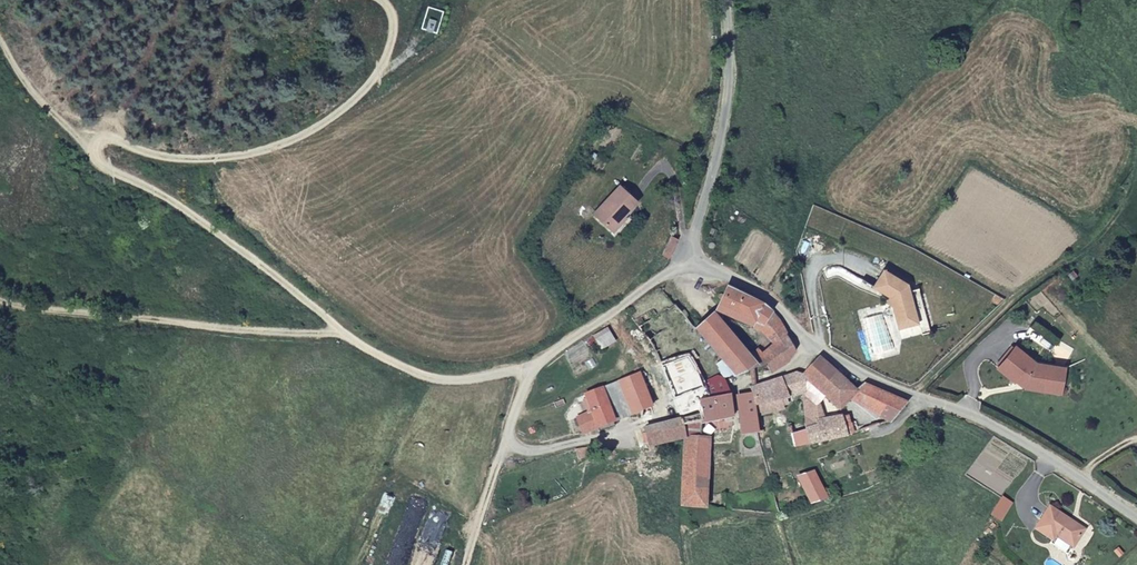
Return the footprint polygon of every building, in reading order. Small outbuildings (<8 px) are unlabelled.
[(610,230),(622,218),(637,204),(620,187),(594,215),(610,230)] [(622,218),(610,230),(613,233),(625,221),(622,218)] [(661,257),(669,261),(679,239),(670,234),(661,257)] [(919,321),(910,289),(908,282),(883,267),(874,286),(890,295),(903,337),(926,329),(924,319),(919,321)] [(729,286),(719,302),(741,313),(747,314),(746,317),(752,318),(762,321),(773,311),(765,304),(729,286)] [(917,287),(910,289),(919,321),(924,319),(926,329),(930,327),(917,287)] [(719,302),(716,307),(750,323),(752,318),(746,317),(747,314),(741,313),(719,302)] [(634,320),(649,345),(660,365),(687,352),(677,335),(658,314),(653,308),(634,320)] [(771,343),(762,354),(769,363),(767,365),(772,371),(789,360),(795,349),(782,322),(773,311),(762,321),(752,318),(750,323),(771,343)] [(713,312),(696,327),(711,346),(723,360),(734,373),(752,366),(756,365),(757,368),(767,365),(769,363),(762,354),(757,348),(748,356),(713,312)] [(606,327),(594,335),(601,349),(614,342),(606,327)] [(711,346),(696,327),(684,332),(695,353),(699,351),(711,346)] [(1015,345),(998,368),(1015,383),(1020,378),(1027,384),(1027,388),(1061,393),(1064,366),(1038,362),(1015,345)] [(689,356),(703,380),(704,381),(713,377),(725,378),(734,373),(723,360),(709,366),(699,351),(695,353),(689,356)] [(660,365),(670,393),(703,380),(689,356),(687,352),(660,365)] [(820,359),(805,376),(825,396),(839,411),(849,400),(890,421),(907,401),(863,383),(853,390),(820,359)] [(650,401),(670,393),(660,365),(639,373),(650,401)] [(618,382),(625,398),(635,420),(650,413),(651,409),(651,404),(650,401),(639,373),(618,382)] [(793,375),(782,379),(787,396),(801,394),(805,376),(793,375)] [(825,396),(805,376),(801,394),(815,403),(816,404),(825,396)] [(711,399),(730,396),(725,378),(713,377),(704,381),(707,386),(711,399)] [(782,379),(755,388),(756,394),(756,401),(787,396),(782,379)] [(670,393),(681,419),(683,426),(702,423),(699,401),(711,399),(707,386),(704,381),(703,380),(670,393)] [(599,391),(606,407),(625,398),(618,382),(599,391)] [(598,426),(603,436),(617,430),(606,407),(599,391),(585,397),(587,401),(592,411),(598,426)] [(743,421),(744,435),(757,433),(756,401),(756,394),(738,397),(740,420),(743,421)] [(815,403),(801,394),(806,422),(807,429),(815,424),(816,420),(815,403)] [(699,401),(702,423),(733,419),(730,396),(711,399),(699,401)] [(583,403),(587,414),(592,411),(587,401),(583,403)] [(584,434),(598,426),(592,411),(587,414),(578,420),(584,434)] [(853,433),(856,432),(855,422),(849,423),(849,418),(841,419),(843,425),(850,426),(853,433)] [(649,450),(682,440),(685,439),(701,439),(702,423),(683,426),(681,419),(644,431),(649,450)] [(807,429),(809,442),(845,436),(853,433),(850,426),(843,425),(841,419),(816,420),(815,424),(807,429)] [(807,429),(806,422),(792,425),(793,433),(807,429)] [(785,426),(792,447),(795,454),(800,453),(801,451),(801,444),(809,442),(807,429),(793,433),(792,425),(785,426)] [(685,439),(681,505),(707,507),(710,439),(701,439),(685,439)] [(594,449),(576,452),(577,460),(595,456),(594,449)] [(818,469),(803,476),(810,497),(825,491),(818,469)] [(1001,497),(988,516),(1000,524),(1012,503),(1001,497)] [(1051,533),(1069,544),(1080,529),(1045,505),(1032,525),(1049,537),(1051,533)] [(1069,544),(1051,533),(1049,537),(1047,539),(1064,552),(1069,544)] [(1121,555),(1117,549),(1112,552),(1116,558),(1121,555)]
